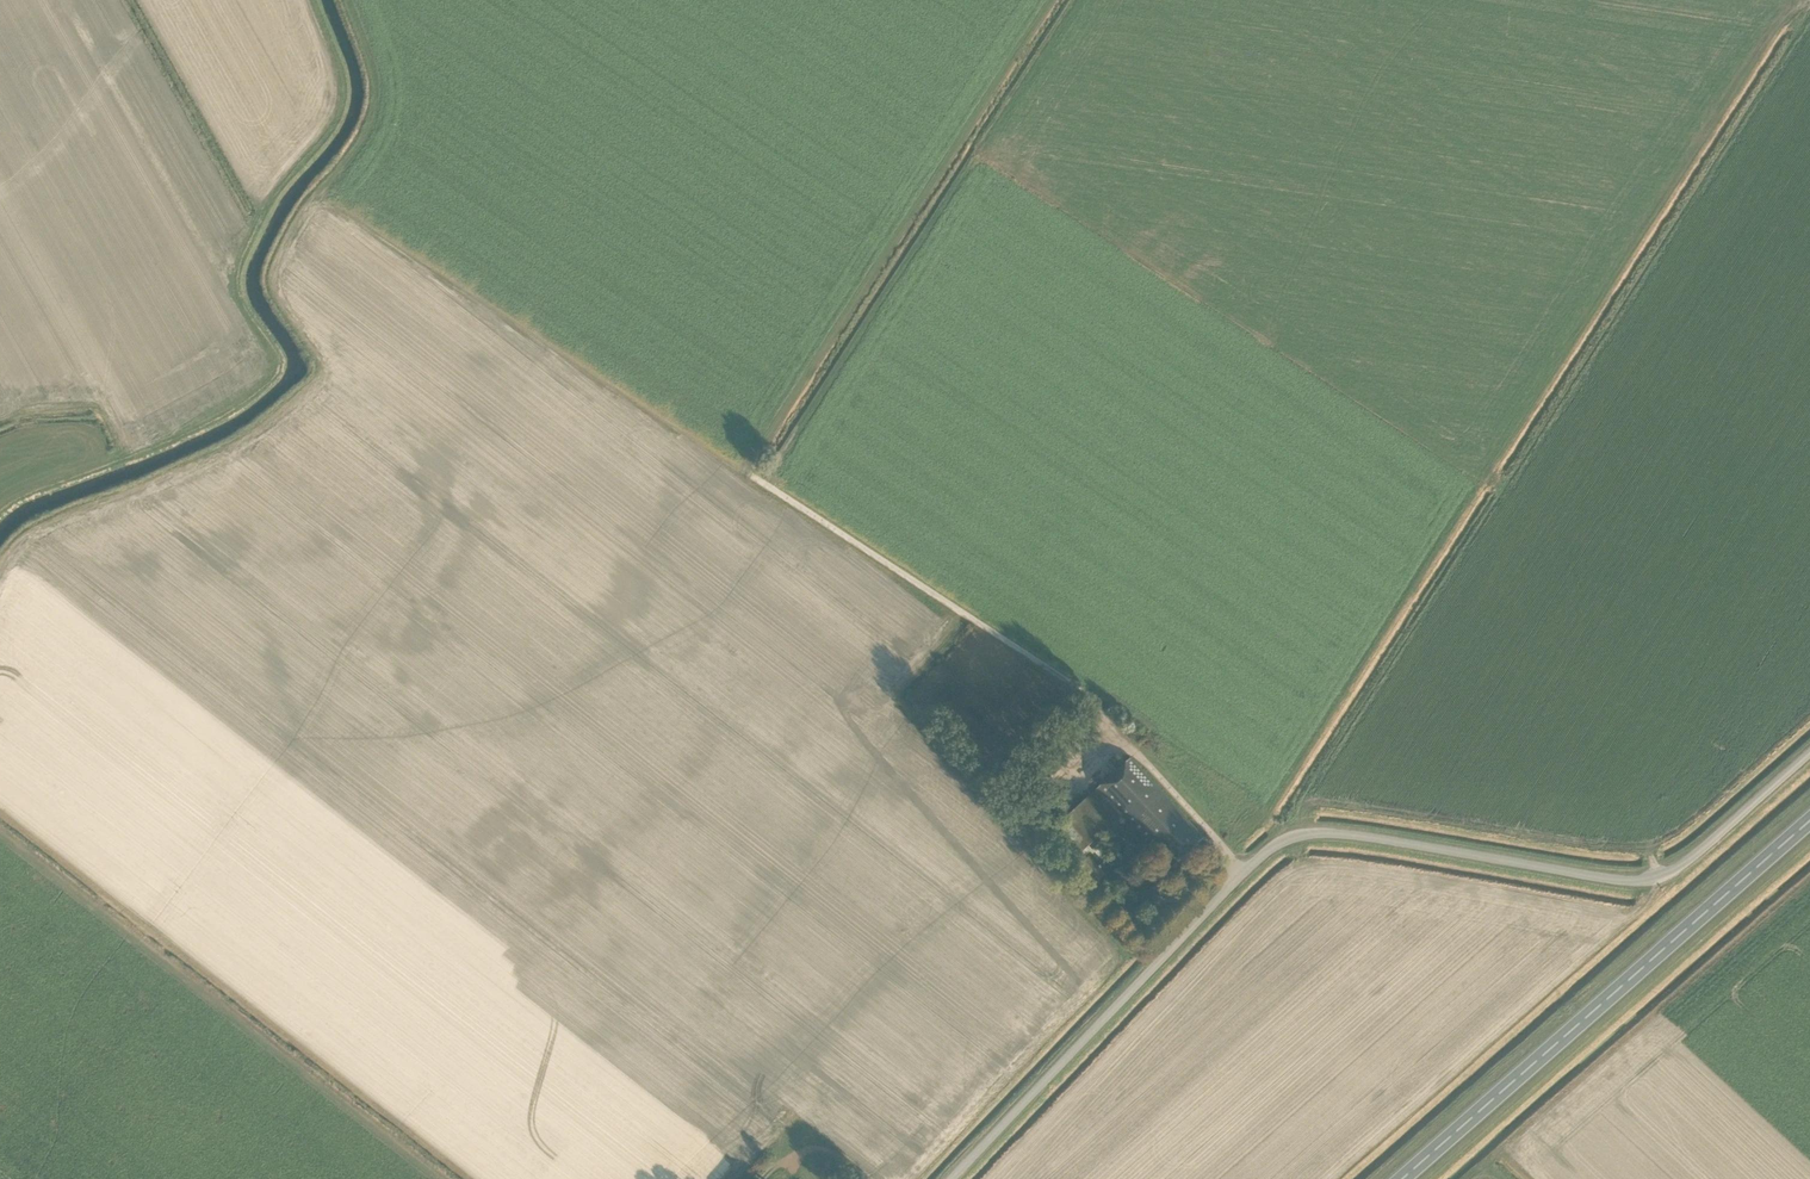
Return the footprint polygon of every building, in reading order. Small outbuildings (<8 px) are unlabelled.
[(1204,838),(1130,758),(1044,837),(1068,864),(1120,817),(1151,850),(1153,848),(1161,858),(1164,855),(1173,866),(1204,838)] [(1108,847),(1099,837),(1090,845),(1099,855),(1108,847)] [(1075,867),(1091,885),(1104,873),(1089,855),(1075,867)]
